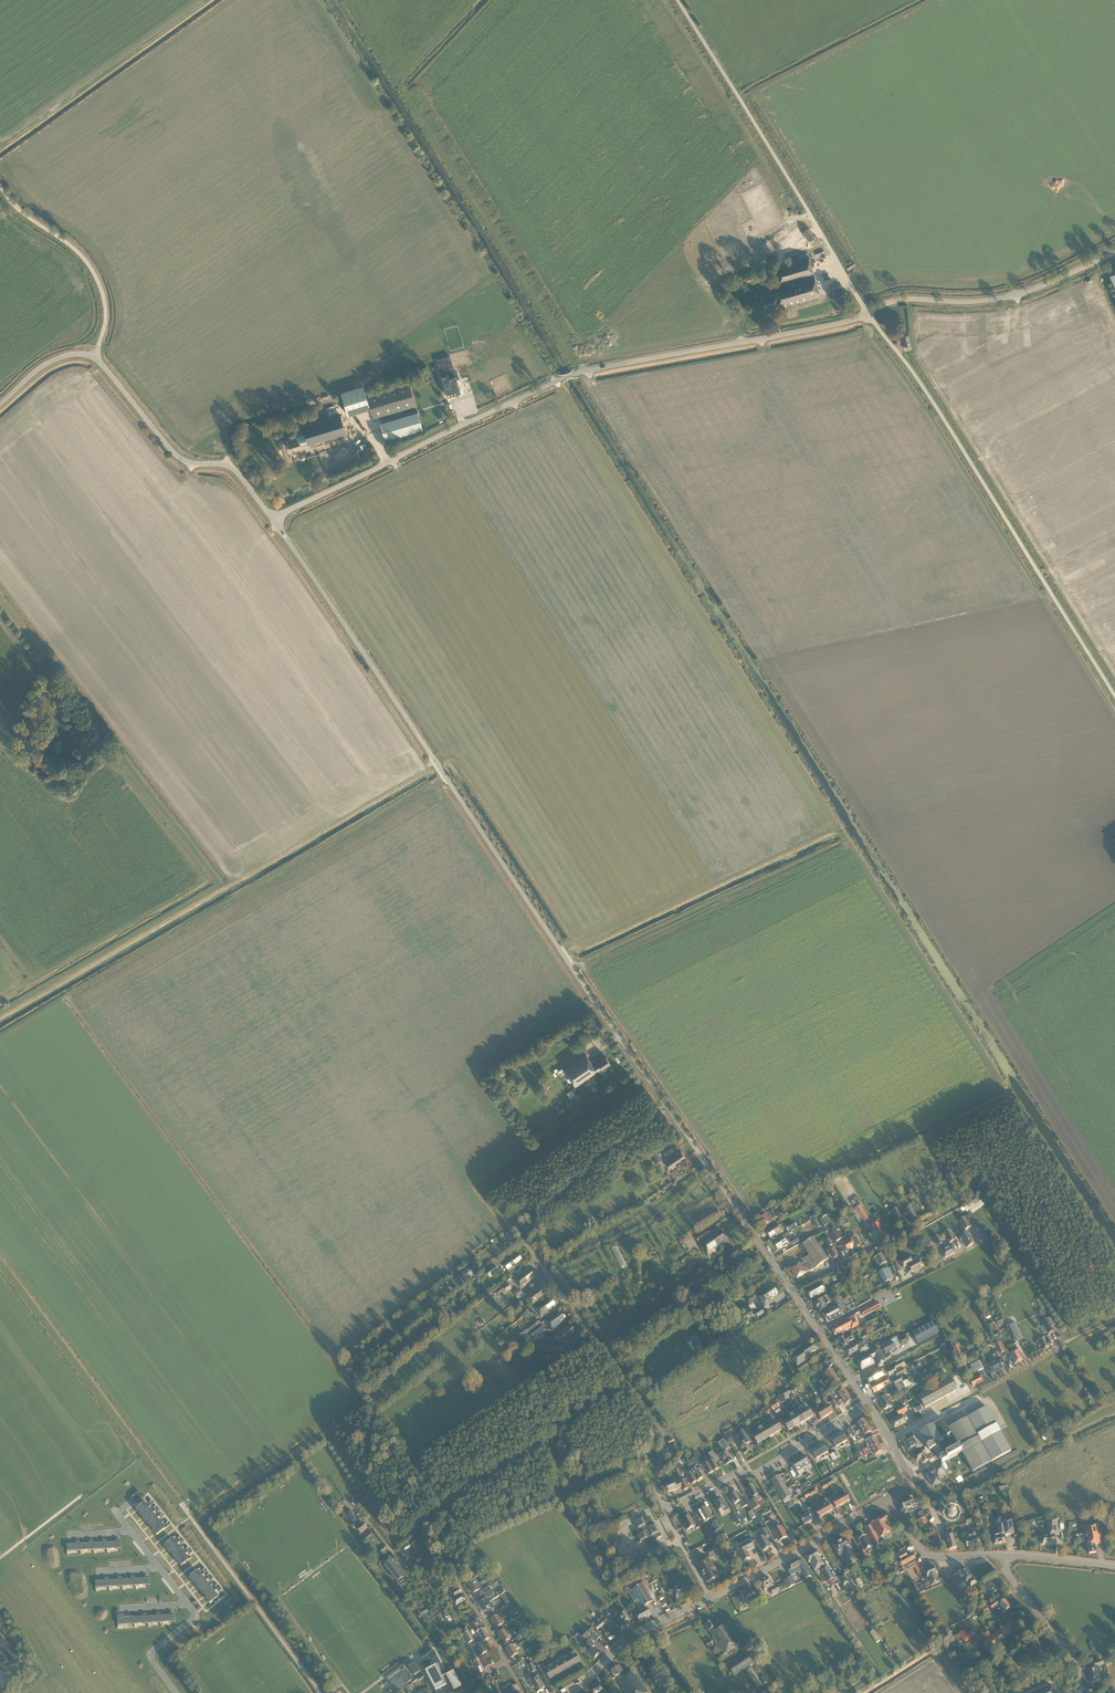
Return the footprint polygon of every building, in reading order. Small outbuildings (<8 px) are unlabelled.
[(815,237),(809,227),(803,231),(809,241),(815,237)] [(821,296),(809,256),(774,266),(779,285),(771,287),(773,294),(761,298),(764,309),(768,308),(769,311),(775,309),(775,306),(780,305),(781,309),(785,308),(785,307),(821,296)] [(888,324),(889,325),(896,324),(895,319),(900,318),(899,314),(891,316),(891,315),(884,316),(886,324),(888,324)] [(902,336),(905,350),(912,349),(909,334),(902,336)] [(437,360),(448,396),(461,392),(457,379),(457,377),(459,377),(458,372),(455,373),(450,356),(437,360)] [(416,405),(410,383),(367,396),(370,408),(373,418),(416,405)] [(364,395),(363,392),(366,391),(364,385),(341,392),(344,401),(348,415),(370,408),(367,396),(366,394),(364,395)] [(418,411),(381,422),(380,422),(385,439),(423,428),(418,411)] [(347,433),(341,415),(303,427),(306,435),(298,437),(298,439),(289,442),(292,451),(302,448),(301,447),(314,443),(347,433)] [(365,444),(362,445),(364,448),(357,451),(361,460),(370,456),(365,444)] [(42,683),(54,695),(58,691),(53,686),(54,685),(47,678),(42,683)] [(93,734),(100,741),(104,738),(97,730),(93,734)] [(564,1069),(575,1085),(575,1086),(602,1068),(602,1069),(611,1063),(606,1056),(597,1062),(598,1062),(594,1065),(586,1054),(564,1069)] [(579,1095),(573,1087),(568,1091),(574,1099),(579,1095)] [(666,1150),(670,1156),(676,1152),(672,1147),(666,1150)] [(651,1155),(656,1162),(664,1156),(660,1149),(651,1155)] [(685,1156),(681,1151),(678,1153),(677,1152),(664,1161),(669,1169),(676,1164),(680,1161),(679,1160),(685,1156)] [(673,1180),(668,1173),(665,1175),(670,1182),(673,1180)] [(916,1177),(906,1182),(910,1191),(920,1187),(916,1177)] [(831,1184),(827,1187),(832,1196),(836,1193),(831,1184)] [(963,1207),(967,1212),(969,1210),(970,1210),(969,1209),(980,1202),(980,1201),(978,1198),(967,1206),(967,1205),(963,1207)] [(980,1202),(969,1209),(970,1210),(969,1210),(972,1214),(984,1205),(981,1201),(980,1201),(980,1202)] [(869,1219),(862,1209),(860,1205),(855,1209),(852,1211),(859,1224),(863,1221),(864,1222),(869,1219)] [(906,1212),(902,1215),(898,1208),(890,1212),(894,1220),(896,1219),(899,1225),(905,1221),(904,1218),(908,1216),(912,1224),(918,1220),(911,1206),(905,1209),(906,1212)] [(778,1217),(777,1217),(775,1212),(773,1211),(767,1215),(766,1214),(757,1220),(763,1228),(772,1223),(771,1221),(778,1217)] [(966,1216),(959,1221),(962,1228),(957,1231),(960,1237),(959,1238),(961,1242),(963,1241),(967,1248),(973,1245),(971,1241),(972,1240),(969,1237),(965,1231),(972,1227),(968,1221),(972,1219),(969,1213),(965,1215),(966,1216)] [(845,1220),(844,1220),(841,1216),(837,1218),(841,1225),(847,1222),(845,1220)] [(777,1237),(783,1233),(779,1226),(783,1223),(781,1221),(777,1224),(769,1230),(770,1231),(767,1233),(771,1239),(776,1236),(777,1237)] [(874,1230),(877,1236),(883,1233),(881,1230),(882,1229),(878,1221),(870,1226),(872,1231),(874,1230)] [(794,1222),(785,1227),(788,1232),(797,1227),(794,1222)] [(722,1231),(712,1238),(708,1231),(696,1239),(708,1258),(720,1251),(719,1249),(729,1242),(722,1231)] [(851,1250),(846,1241),(845,1239),(844,1238),(842,1239),(837,1231),(829,1236),(835,1244),(838,1242),(841,1248),(842,1247),(845,1253),(851,1250)] [(955,1240),(950,1231),(945,1233),(950,1243),(955,1240)] [(991,1239),(987,1233),(982,1236),(986,1242),(991,1239)] [(852,1238),(851,1238),(856,1247),(860,1245),(855,1236),(852,1238)] [(790,1242),(793,1246),(799,1242),(796,1237),(790,1242)] [(939,1237),(933,1239),(937,1247),(943,1244),(939,1237)] [(776,1244),(775,1245),(777,1249),(779,1248),(780,1250),(783,1247),(784,1248),(788,1246),(786,1243),(782,1238),(775,1242),(776,1244)] [(828,1260),(813,1238),(802,1245),(809,1256),(802,1261),(804,1263),(801,1265),(800,1263),(791,1269),(797,1279),(806,1273),(806,1272),(809,1270),(810,1272),(828,1260)] [(851,1238),(846,1241),(851,1250),(856,1247),(851,1238)] [(829,1240),(825,1242),(830,1249),(827,1251),(829,1256),(831,1258),(832,1258),(833,1259),(838,1257),(837,1255),(838,1254),(834,1247),(829,1240)] [(940,1249),(944,1259),(955,1253),(952,1247),(951,1245),(944,1248),(944,1247),(940,1249)] [(620,1269),(627,1266),(619,1246),(612,1248),(620,1269)] [(880,1266),(887,1263),(883,1254),(876,1257),(880,1266)] [(522,1261),(518,1256),(517,1256),(511,1260),(511,1259),(503,1264),(509,1272),(514,1269),(513,1268),(518,1265),(517,1264),(522,1261)] [(900,1262),(903,1269),(906,1267),(909,1273),(912,1272),(912,1273),(922,1268),(921,1267),(923,1266),(920,1259),(916,1261),(917,1261),(913,1263),(910,1257),(900,1262)] [(495,1266),(486,1273),(490,1278),(499,1271),(495,1266)] [(469,1268),(460,1275),(465,1282),(474,1275),(469,1268)] [(894,1279),(888,1268),(878,1274),(884,1284),(894,1279)] [(707,1280),(715,1276),(712,1270),(704,1274),(707,1280)] [(534,1277),(530,1272),(529,1273),(529,1272),(523,1276),(522,1275),(515,1281),(521,1289),(524,1287),(523,1286),(530,1281),(529,1281),(534,1277)] [(460,1276),(457,1277),(465,1287),(467,1286),(460,1276)] [(464,1287),(456,1278),(450,1284),(457,1292),(464,1287)] [(818,1296),(827,1291),(825,1287),(829,1285),(827,1282),(829,1281),(828,1278),(822,1282),(823,1284),(814,1289),(807,1293),(811,1299),(817,1296),(818,1296)] [(841,1287),(838,1282),(828,1287),(831,1293),(841,1287)] [(503,1289),(506,1293),(512,1289),(507,1283),(501,1287),(502,1290),(503,1289)] [(775,1291),(773,1288),(765,1293),(757,1298),(764,1308),(772,1303),(770,1300),(773,1298),(774,1296),(775,1296),(778,1294),(776,1291),(775,1291)] [(518,1298),(523,1294),(519,1289),(514,1293),(518,1298)] [(546,1294),(543,1289),(541,1290),(541,1289),(535,1293),(535,1292),(527,1298),(533,1306),(538,1302),(538,1301),(542,1298),(541,1297),(546,1294)] [(816,1302),(814,1303),(820,1312),(822,1311),(827,1308),(826,1306),(833,1302),(830,1296),(823,1300),(822,1298),(816,1301),(816,1302)] [(514,1305),(517,1309),(522,1304),(519,1301),(514,1305)] [(555,1306),(551,1301),(549,1302),(548,1301),(536,1310),(542,1318),(548,1313),(547,1313),(551,1310),(550,1309),(555,1306)] [(878,1302),(870,1306),(873,1312),(881,1308),(878,1302)] [(849,1312),(844,1303),(822,1314),(827,1323),(833,1321),(849,1312)] [(767,1314),(763,1308),(755,1314),(760,1320),(766,1316),(765,1315),(767,1314)] [(565,1319),(561,1314),(559,1315),(558,1314),(547,1323),(553,1331),(559,1326),(558,1325),(561,1323),(560,1322),(565,1319)] [(861,1325),(859,1322),(857,1318),(855,1315),(846,1320),(851,1329),(851,1330),(852,1330),(861,1325)] [(995,1319),(997,1325),(1003,1322),(1000,1317),(995,1319)] [(1041,1322),(1048,1335),(1054,1332),(1048,1319),(1045,1320),(1042,1322),(1041,1322)] [(851,1329),(846,1320),(840,1324),(840,1325),(838,1326),(838,1327),(832,1330),(835,1336),(841,1333),(842,1334),(851,1329)] [(934,1322),(912,1332),(918,1345),(940,1334),(934,1322)] [(1010,1326),(1009,1326),(1017,1343),(1022,1340),(1016,1327),(1018,1327),(1016,1323),(1013,1324),(1010,1326)] [(537,1334),(538,1335),(544,1330),(540,1325),(529,1334),(532,1338),(537,1334)] [(575,1332),(571,1327),(569,1329),(568,1327),(555,1336),(547,1343),(549,1346),(559,1341),(561,1344),(568,1340),(567,1339),(571,1337),(570,1336),(575,1332)] [(694,1338),(690,1340),(698,1352),(705,1348),(695,1333),(692,1335),(694,1338)] [(840,1338),(838,1339),(843,1348),(846,1347),(846,1348),(850,1345),(849,1344),(851,1343),(852,1344),(856,1342),(851,1333),(847,1335),(848,1336),(845,1338),(844,1336),(840,1338)] [(996,1345),(1000,1354),(1005,1352),(997,1336),(993,1338),(996,1345)] [(1052,1342),(1049,1336),(1046,1338),(1045,1337),(1036,1342),(1039,1347),(1041,1346),(1043,1350),(1052,1346),(1051,1343),(1052,1342)] [(512,1346),(518,1341),(515,1337),(509,1342),(512,1346)] [(882,1356),(896,1349),(895,1348),(900,1346),(897,1338),(877,1348),(879,1350),(873,1353),(873,1354),(869,1355),(857,1361),(862,1371),(867,1368),(867,1367),(874,1364),(871,1359),(875,1357),(879,1365),(885,1362),(882,1356)] [(846,1351),(849,1356),(857,1352),(860,1355),(869,1350),(863,1341),(846,1351)] [(560,1347),(563,1352),(569,1347),(566,1343),(560,1347)] [(1009,1356),(1011,1359),(1014,1365),(1020,1362),(1022,1360),(1014,1344),(1010,1347),(1013,1353),(1009,1356)] [(810,1359),(808,1357),(811,1354),(816,1350),(812,1345),(808,1348),(808,1347),(802,1350),(802,1349),(791,1357),(798,1368),(810,1359)] [(557,1356),(563,1352),(560,1347),(554,1352),(557,1356)] [(993,1374),(1002,1369),(1000,1365),(1003,1363),(997,1352),(994,1354),(997,1359),(994,1360),(996,1363),(989,1366),(993,1374)] [(979,1361),(970,1366),(976,1377),(970,1381),(973,1387),(984,1382),(978,1372),(983,1369),(979,1361)] [(808,1362),(796,1370),(801,1379),(813,1371),(808,1362)] [(892,1375),(902,1370),(900,1367),(895,1370),(894,1368),(887,1372),(890,1376),(892,1375)] [(902,1370),(892,1375),(893,1378),(897,1376),(897,1377),(908,1370),(907,1367),(902,1370)] [(886,1376),(882,1369),(871,1375),(872,1376),(866,1379),(869,1384),(875,1381),(875,1382),(886,1376)] [(828,1380),(835,1375),(831,1370),(824,1374),(828,1380)] [(835,1375),(828,1380),(832,1386),(839,1381),(835,1375)] [(887,1378),(876,1384),(877,1384),(871,1387),(874,1393),(883,1388),(885,1391),(895,1386),(906,1380),(904,1375),(893,1381),(891,1382),(889,1382),(887,1378)] [(925,1408),(957,1390),(950,1378),(918,1396),(925,1408)] [(890,1408),(893,1406),(888,1396),(897,1391),(895,1386),(884,1392),(886,1395),(878,1400),(885,1410),(889,1407),(890,1408)] [(842,1399),(848,1395),(844,1389),(838,1393),(842,1399)] [(848,1395),(842,1399),(846,1405),(852,1401),(848,1395)] [(780,1407),(776,1401),(770,1405),(774,1411),(780,1407)] [(912,1407),(916,1413),(923,1409),(919,1403),(912,1407)] [(822,1409),(827,1416),(833,1413),(828,1406),(822,1409)] [(802,1412),(807,1421),(813,1417),(808,1409),(804,1411),(801,1407),(799,1409),(801,1413),(802,1412)] [(899,1416),(891,1421),(895,1428),(906,1422),(902,1415),(907,1412),(904,1407),(896,1411),(899,1416)] [(968,1418),(948,1429),(943,1420),(933,1425),(919,1433),(926,1446),(924,1447),(925,1448),(924,1449),(925,1450),(927,1455),(926,1454),(925,1455),(928,1461),(936,1457),(938,1460),(940,1459),(942,1464),(949,1460),(962,1453),(972,1473),(992,1462),(1010,1451),(986,1407),(968,1418)] [(821,1420),(827,1416),(822,1409),(817,1413),(821,1420)] [(802,1412),(801,1413),(798,1415),(795,1411),(793,1412),(795,1416),(796,1416),(801,1424),(807,1421),(802,1412)] [(753,1424),(758,1421),(755,1414),(750,1417),(753,1424)] [(796,1416),(795,1416),(792,1418),(789,1415),(787,1416),(789,1420),(790,1420),(795,1428),(801,1424),(796,1416)] [(787,1416),(781,1420),(783,1424),(784,1423),(788,1432),(795,1428),(790,1420),(789,1420),(787,1416)] [(861,1430),(868,1426),(864,1420),(858,1423),(861,1430)] [(770,1426),(775,1434),(781,1431),(777,1422),(772,1425),(770,1421),(768,1422),(767,1422),(770,1426)] [(764,1430),(769,1438),(775,1434),(770,1426),(766,1428),(764,1425),(761,1426),(764,1430)] [(868,1426),(861,1430),(864,1436),(871,1432),(868,1426)] [(764,1430),(760,1432),(758,1428),(756,1430),(758,1433),(763,1441),(769,1438),(764,1430)] [(1010,1428),(1001,1432),(1008,1444),(1011,1442),(1014,1448),(1020,1445),(1010,1428)] [(741,1451),(743,1455),(750,1450),(747,1444),(751,1442),(744,1431),(738,1434),(743,1443),(739,1446),(742,1450),(741,1451)] [(758,1433),(754,1436),(752,1432),(750,1433),(752,1437),(757,1445),(763,1441),(758,1433)] [(842,1433),(836,1436),(843,1448),(845,1447),(843,1444),(847,1442),(842,1433)] [(916,1434),(907,1439),(908,1440),(903,1442),(908,1452),(914,1449),(915,1450),(922,1446),(916,1434)] [(836,1436),(830,1440),(835,1448),(839,1446),(841,1449),(843,1448),(836,1436)] [(862,1437),(853,1443),(855,1446),(864,1441),(862,1437)] [(675,1444),(672,1439),(668,1442),(670,1446),(669,1447),(676,1457),(681,1454),(675,1444)] [(875,1439),(868,1443),(870,1447),(864,1450),(864,1449),(858,1453),(860,1456),(866,1452),(872,1449),(878,1446),(875,1439)] [(721,1446),(725,1451),(730,1448),(727,1442),(721,1446)] [(822,1444),(817,1448),(824,1459),(826,1458),(824,1455),(828,1453),(822,1444)] [(878,1446),(872,1449),(875,1455),(882,1452),(878,1446)] [(817,1448),(811,1451),(816,1460),(820,1458),(821,1461),(824,1459),(817,1448)] [(922,1464),(928,1461),(925,1455),(923,1451),(918,1454),(917,1454),(914,1456),(917,1462),(920,1461),(922,1464)] [(732,1461),(727,1453),(721,1457),(723,1461),(723,1462),(725,1465),(732,1461)] [(804,1456),(797,1460),(803,1469),(810,1465),(804,1456)] [(708,1463),(714,1472),(719,1469),(716,1463),(714,1460),(713,1460),(708,1463)] [(797,1460),(791,1463),(797,1473),(803,1469),(797,1460)] [(949,1460),(942,1464),(945,1471),(948,1469),(949,1470),(953,1467),(949,1460)] [(678,1464),(682,1474),(686,1472),(681,1462),(678,1464)] [(708,1475),(714,1472),(708,1463),(703,1466),(708,1475)] [(935,1471),(926,1475),(932,1487),(941,1483),(938,1478),(947,1473),(945,1471),(942,1464),(933,1468),(935,1471)] [(825,1466),(820,1469),(823,1474),(829,1471),(825,1466)] [(692,1473),(697,1482),(703,1478),(697,1469),(692,1473)] [(692,1485),(697,1482),(692,1473),(688,1475),(686,1476),(692,1485)] [(775,1488),(783,1483),(779,1476),(771,1481),(775,1488)] [(679,1482),(675,1485),(674,1482),(665,1486),(668,1493),(673,1491),(682,1488),(683,1491),(689,1489),(685,1480),(679,1482)] [(779,1495),(787,1490),(783,1483),(775,1488),(779,1495)] [(746,1488),(752,1498),(758,1495),(752,1485),(746,1488)] [(787,1490),(779,1495),(783,1501),(791,1496),(787,1490)] [(139,1492),(131,1498),(135,1504),(143,1497),(139,1492)] [(738,1503),(739,1506),(741,1505),(743,1508),(747,1505),(743,1498),(740,1500),(735,1492),(729,1496),(734,1505),(738,1503)] [(839,1499),(843,1505),(849,1501),(844,1492),(842,1493),(844,1496),(839,1499)] [(843,1505),(839,1499),(835,1502),(833,1498),(831,1499),(836,1508),(843,1505)] [(903,1509),(900,1511),(903,1516),(909,1513),(918,1509),(921,1508),(919,1504),(921,1503),(919,1498),(918,1498),(915,1499),(914,1498),(901,1504),(903,1509)] [(758,1499),(752,1502),(756,1510),(762,1506),(758,1499)] [(139,1507),(136,1509),(140,1515),(148,1508),(144,1503),(145,1503),(142,1500),(137,1504),(139,1507)] [(722,1509),(724,1512),(729,1509),(725,1501),(722,1503),(721,1500),(715,1503),(719,1511),(722,1509)] [(827,1501),(825,1503),(823,1504),(825,1507),(822,1509),(825,1514),(832,1510),(827,1501)] [(1108,1504),(1100,1509),(1103,1515),(1112,1510),(1108,1504)] [(148,1508),(140,1515),(144,1520),(152,1514),(148,1508)] [(709,1514),(706,1508),(698,1512),(704,1523),(713,1518),(710,1514),(709,1514)] [(825,1514),(822,1509),(817,1511),(815,1508),(813,1509),(818,1518),(825,1514)] [(948,1511),(947,1512),(946,1515),(946,1516),(948,1519),(947,1519),(948,1520),(951,1521),(952,1521),(955,1519),(955,1520),(956,1519),(957,1516),(957,1515),(956,1512),(955,1511),(952,1510),(951,1510),(948,1511)] [(753,1512),(752,1511),(748,1513),(752,1520),(757,1517),(754,1512),(753,1512)] [(358,1520),(352,1512),(347,1515),(352,1523),(352,1522),(354,1525),(356,1524),(355,1522),(358,1520)] [(812,1521),(810,1516),(809,1514),(806,1516),(804,1512),(799,1515),(801,1519),(804,1525),(809,1523),(809,1524),(812,1522),(811,1521),(812,1521)] [(920,1528),(928,1524),(922,1512),(918,1514),(920,1520),(917,1522),(920,1528)] [(152,1514),(144,1520),(148,1525),(156,1519),(152,1514)] [(881,1518),(871,1524),(880,1538),(891,1532),(886,1524),(890,1521),(886,1515),(881,1518)] [(693,1522),(690,1516),(682,1521),(687,1531),(695,1527),(696,1529),(700,1527),(696,1520),(693,1522)] [(652,1525),(649,1518),(643,1520),(642,1518),(634,1522),(640,1533),(636,1535),(636,1536),(640,1544),(640,1543),(641,1543),(644,1548),(647,1547),(650,1552),(660,1547),(660,1548),(661,1547),(657,1539),(661,1537),(655,1524),(652,1525)] [(156,1519),(148,1525),(152,1531),(160,1524),(156,1519)] [(1046,1537),(1042,1537),(1042,1545),(1056,1544),(1055,1536),(1060,1536),(1058,1519),(1044,1520),(1045,1531),(1046,1531),(1046,1537)] [(717,1521),(712,1523),(713,1525),(716,1531),(722,1528),(717,1521)] [(993,1538),(994,1545),(1006,1543),(1005,1536),(1014,1535),(1011,1521),(994,1524),(996,1534),(993,1535),(994,1538),(993,1538)] [(781,1527),(775,1531),(770,1522),(765,1524),(772,1537),(775,1535),(779,1542),(787,1537),(781,1527)] [(368,1529),(362,1523),(355,1528),(361,1535),(368,1529)] [(160,1524),(152,1531),(156,1536),(164,1530),(160,1524)] [(1083,1535),(1084,1535),(1085,1540),(1084,1540),(1085,1543),(1086,1547),(1087,1547),(1089,1554),(1096,1553),(1095,1545),(1102,1544),(1098,1525),(1082,1528),(1083,1535)] [(874,1532),(870,1526),(865,1529),(868,1535),(867,1536),(878,1555),(886,1550),(882,1542),(881,1543),(874,1532)] [(765,1529),(760,1532),(763,1537),(756,1541),(758,1545),(759,1544),(763,1551),(770,1547),(766,1538),(769,1536),(765,1529)] [(974,1533),(965,1535),(966,1541),(965,1541),(967,1548),(979,1544),(977,1538),(976,1538),(974,1533)] [(952,1535),(945,1537),(949,1550),(956,1548),(952,1535)] [(864,1551),(865,1552),(867,1551),(869,1554),(872,1552),(871,1549),(872,1548),(866,1536),(858,1541),(864,1551)] [(172,1539),(164,1546),(168,1551),(176,1545),(172,1539)] [(117,1542),(106,1543),(107,1550),(120,1549),(120,1540),(116,1540),(117,1542)] [(851,1550),(846,1540),(833,1547),(839,1557),(842,1555),(848,1566),(857,1561),(851,1550)] [(103,1543),(93,1544),(93,1551),(107,1550),(106,1543),(106,1541),(103,1541),(103,1543)] [(737,1552),(743,1562),(750,1558),(747,1552),(755,1548),(751,1541),(739,1548),(740,1550),(737,1552)] [(76,1544),(66,1545),(67,1552),(80,1551),(80,1544),(80,1542),(76,1542),(76,1544)] [(90,1544),(80,1544),(80,1551),(93,1551),(93,1544),(93,1542),(90,1542),(90,1544)] [(176,1545),(168,1551),(172,1556),(180,1550),(176,1545)] [(721,1547),(717,1549),(716,1547),(707,1552),(710,1559),(720,1553),(718,1551),(722,1549),(721,1547)] [(180,1550),(172,1556),(176,1562),(184,1555),(180,1550)] [(380,1560),(385,1556),(381,1551),(376,1555),(380,1560)] [(817,1551),(810,1554),(805,1557),(809,1564),(810,1563),(815,1571),(824,1565),(820,1557),(817,1551)] [(184,1555),(176,1562),(180,1567),(189,1561),(184,1555)] [(902,1567),(910,1563),(907,1557),(901,1560),(899,1561),(902,1567)] [(713,1568),(708,1558),(696,1564),(703,1578),(705,1577),(708,1583),(716,1578),(711,1569),(713,1568)] [(788,1572),(791,1576),(800,1571),(805,1579),(811,1576),(801,1560),(799,1561),(798,1560),(787,1565),(790,1571),(788,1572)] [(390,1565),(386,1568),(398,1582),(403,1578),(392,1564),(390,1565)] [(937,1573),(934,1567),(925,1571),(927,1577),(928,1578),(926,1578),(928,1584),(930,1583),(931,1586),(940,1582),(937,1577),(936,1577),(935,1574),(937,1573)] [(822,1573),(832,1589),(837,1586),(832,1577),(834,1576),(829,1568),(822,1573)] [(973,1579),(967,1570),(963,1572),(963,1571),(951,1578),(959,1593),(967,1588),(964,1584),(967,1582),(970,1587),(976,1583),(974,1579),(973,1579)] [(197,1571),(189,1577),(193,1583),(201,1577),(197,1571)] [(849,1583),(844,1575),(838,1577),(844,1586),(851,1596),(854,1594),(847,1584),(849,1583)] [(132,1580),(122,1580),(122,1587),(135,1586),(135,1579),(135,1577),(131,1578),(132,1580)] [(145,1579),(135,1579),(135,1586),(149,1586),(148,1577),(145,1577),(145,1579)] [(201,1577),(193,1583),(197,1588),(205,1582),(201,1577)] [(795,1585),(791,1577),(783,1582),(788,1589),(795,1585)] [(118,1580),(108,1581),(109,1588),(122,1587),(122,1580),(121,1578),(118,1578),(118,1580)] [(470,1589),(478,1584),(475,1578),(467,1583),(470,1589)] [(677,1599),(687,1594),(683,1585),(687,1583),(685,1578),(674,1583),(677,1588),(673,1590),(677,1599)] [(769,1581),(768,1578),(760,1582),(762,1587),(764,1591),(773,1586),(770,1580),(769,1581)] [(105,1581),(95,1582),(95,1589),(100,1588),(109,1588),(108,1581),(108,1579),(105,1579),(105,1581)] [(653,1602),(642,1584),(640,1580),(633,1584),(633,1585),(631,1586),(631,1585),(624,1589),(630,1598),(631,1597),(639,1610),(641,1613),(635,1616),(639,1623),(651,1615),(648,1609),(646,1610),(644,1607),(653,1602)] [(909,1584),(914,1594),(919,1592),(915,1581),(909,1584)] [(983,1585),(991,1596),(997,1591),(989,1581),(983,1585)] [(205,1582),(197,1588),(201,1593),(209,1587),(205,1582)] [(478,1584),(470,1589),(473,1594),(481,1589),(478,1584)] [(209,1587),(201,1593),(205,1599),(213,1592),(209,1587)] [(753,1591),(751,1587),(745,1590),(741,1592),(744,1598),(743,1598),(745,1602),(750,1599),(751,1601),(758,1597),(754,1590),(753,1591)] [(462,1594),(459,1589),(452,1593),(455,1599),(462,1594)] [(484,1594),(483,1595),(484,1596),(485,1595),(487,1598),(487,1599),(494,1594),(491,1589),(484,1594)] [(213,1592),(205,1599),(209,1604),(213,1601),(215,1604),(220,1600),(218,1597),(217,1598),(213,1592)] [(465,1600),(462,1595),(454,1601),(456,1605),(465,1600)] [(480,1602),(478,1603),(482,1608),(487,1604),(490,1602),(487,1599),(487,1598),(485,1595),(484,1596),(479,1599),(480,1602)] [(1010,1608),(1005,1601),(999,1605),(996,1601),(989,1607),(992,1609),(990,1610),(996,1618),(1004,1612),(1010,1608)] [(487,1604),(482,1608),(484,1612),(486,1611),(488,1614),(494,1609),(490,1602),(487,1604)] [(426,1608),(425,1609),(424,1607),(419,1611),(423,1616),(422,1616),(425,1620),(426,1619),(424,1616),(429,1612),(426,1608)] [(439,1614),(436,1616),(441,1624),(445,1621),(446,1622),(452,1618),(448,1613),(450,1612),(447,1608),(445,1610),(441,1613),(439,1614)] [(623,1623),(617,1626),(621,1634),(631,1629),(627,1622),(630,1620),(625,1611),(619,1615),(623,1623)] [(120,1612),(117,1612),(117,1626),(134,1625),(134,1618),(124,1618),(124,1615),(120,1615),(120,1612)] [(147,1617),(147,1624),(161,1623),(160,1616),(160,1614),(159,1614),(157,1614),(157,1617),(147,1617)] [(170,1616),(160,1616),(161,1623),(174,1622),(174,1614),(170,1614),(170,1616)] [(144,1617),(134,1618),(134,1625),(147,1624),(147,1617),(147,1615),(143,1615),(144,1617)] [(503,1620),(502,1618),(500,1619),(497,1615),(490,1620),(493,1624),(500,1620),(501,1621),(503,1620)] [(503,1624),(501,1621),(500,1620),(493,1624),(496,1629),(503,1624)] [(993,1648),(1014,1632),(1012,1628),(1015,1626),(1011,1621),(992,1636),(989,1632),(984,1635),(987,1639),(983,1642),(988,1648),(992,1646),(993,1648)] [(483,1629),(480,1630),(478,1626),(479,1625),(477,1622),(472,1625),(476,1633),(477,1633),(483,1642),(489,1639),(483,1629)] [(740,1645),(735,1638),(725,1622),(720,1626),(719,1626),(716,1628),(712,1622),(706,1626),(713,1636),(712,1637),(715,1642),(714,1642),(724,1655),(740,1645)] [(446,1634),(442,1629),(437,1633),(441,1638),(446,1634)] [(592,1629),(589,1633),(591,1635),(590,1635),(597,1642),(601,1637),(592,1629)] [(510,1634),(509,1632),(507,1634),(505,1630),(497,1635),(500,1639),(508,1635),(508,1636),(510,1634)] [(580,1637),(580,1638),(584,1641),(582,1642),(591,1650),(590,1651),(588,1653),(594,1659),(599,1654),(593,1648),(594,1646),(587,1639),(590,1635),(591,1635),(589,1633),(586,1631),(580,1637)] [(873,1631),(870,1633),(873,1638),(870,1640),(873,1644),(875,1642),(876,1644),(880,1641),(873,1631)] [(967,1635),(961,1639),(965,1644),(976,1636),(972,1631),(967,1635)] [(463,1635),(468,1644),(474,1641),(468,1632),(463,1635)] [(511,1639),(508,1636),(508,1635),(500,1639),(503,1644),(511,1639)] [(696,1643),(692,1638),(686,1642),(702,1663),(708,1659),(704,1654),(706,1652),(698,1641),(696,1643)] [(951,1644),(953,1648),(960,1643),(957,1639),(951,1644)] [(487,1652),(481,1642),(473,1647),(479,1657),(487,1652)] [(538,1644),(532,1647),(535,1652),(541,1648),(538,1644)] [(518,1649),(516,1647),(514,1648),(512,1645),(505,1649),(508,1654),(515,1649),(516,1650),(518,1649)] [(518,1654),(516,1650),(515,1649),(508,1654),(511,1659),(518,1654)] [(419,1661),(436,1692),(451,1692),(461,1686),(453,1671),(446,1675),(433,1651),(430,1653),(431,1655),(423,1660),(423,1658),(419,1661)] [(573,1666),(580,1662),(576,1654),(574,1652),(571,1653),(573,1656),(568,1658),(573,1666)] [(573,1666),(568,1658),(567,1656),(563,1658),(565,1660),(560,1663),(565,1671),(573,1666)] [(557,1675),(565,1671),(560,1663),(559,1660),(556,1662),(557,1665),(553,1667),(557,1675)] [(1096,1667),(1102,1665),(1100,1661),(1093,1663),(1094,1666),(1088,1668),(1089,1671),(1087,1671),(1091,1681),(1092,1681),(1093,1683),(1100,1681),(1096,1667)] [(407,1666),(404,1666),(402,1667),(387,1679),(396,1691),(410,1681),(415,1677),(414,1676),(420,1672),(421,1671),(415,1662),(408,1668),(407,1666)] [(527,1665),(532,1674),(531,1678),(528,1680),(532,1688),(534,1688),(537,1692),(538,1692),(543,1691),(542,1688),(544,1687),(538,1675),(532,1663),(527,1665)] [(557,1675),(553,1667),(551,1665),(548,1666),(550,1669),(545,1672),(550,1679),(557,1675)] [(758,1688),(764,1684),(753,1667),(748,1670),(758,1688)] [(624,1675),(619,1668),(613,1672),(622,1686),(620,1687),(624,1692),(647,1692),(635,1675),(631,1670),(624,1675)] [(419,1681),(424,1677),(420,1672),(414,1676),(415,1677),(410,1681),(413,1684),(418,1680),(419,1681)] [(473,1692),(474,1692),(478,1691),(480,1690),(477,1683),(473,1685),(474,1688),(471,1689),(473,1692)] [(599,1685),(598,1684),(596,1686),(590,1690),(592,1692),(607,1692),(606,1692),(605,1692),(599,1684),(599,1685)] [(1050,1685),(1031,1692),(1053,1692),(1050,1685)]
